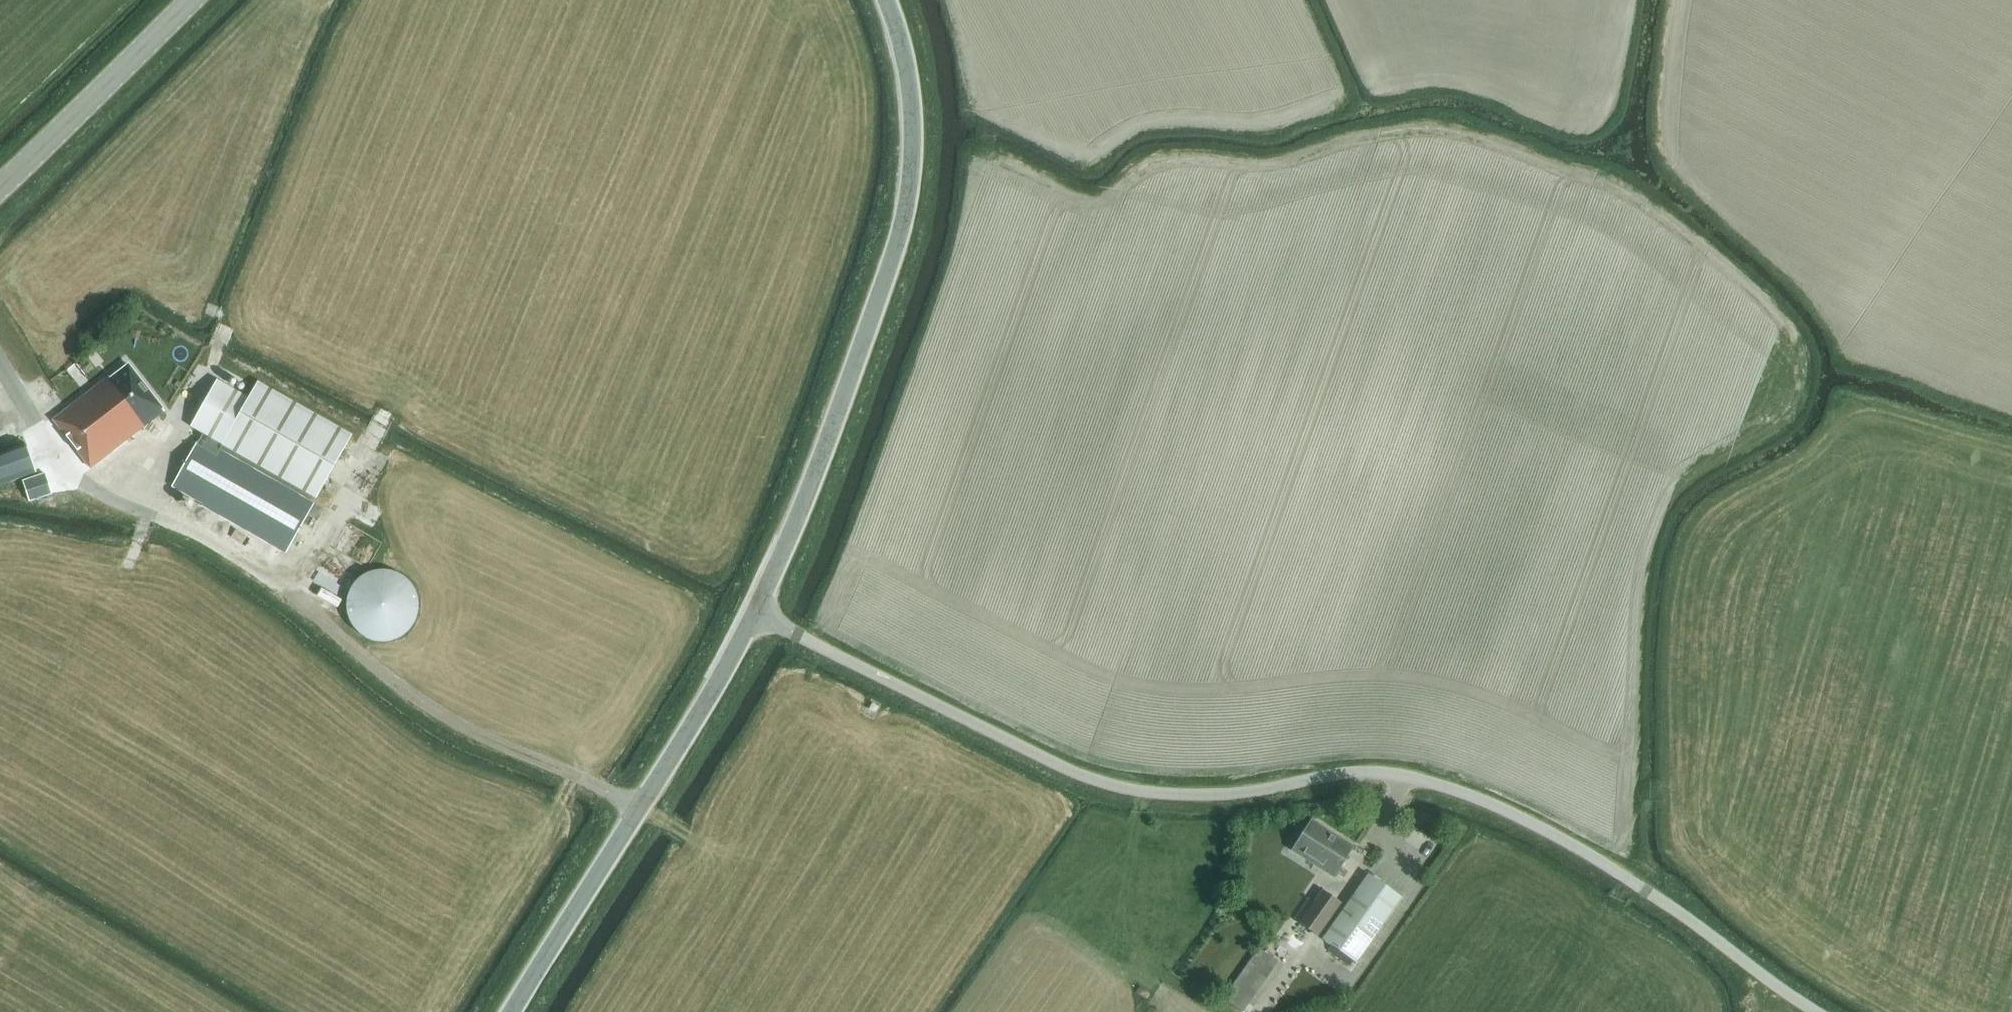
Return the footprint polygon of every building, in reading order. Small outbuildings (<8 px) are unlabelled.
[(54,420),(80,454),(81,453),(92,467),(165,410),(129,365),(111,379),(109,377),(54,420)] [(199,441),(219,452),(223,446),(315,499),(352,435),(259,382),(250,398),(218,380),(191,426),(203,433),(199,441)] [(312,506),(199,441),(173,487),(286,552),(312,506)] [(37,472),(27,444),(0,453),(0,485),(37,472)] [(46,474),(23,482),(29,501),(38,498),(40,505),(55,500),(46,474)] [(384,525),(386,513),(370,509),(367,521),(384,525)] [(378,642),(382,642),(386,642),(389,641),(392,640),(396,639),(399,638),(402,636),(405,634),(407,632),(410,630),(412,627),(414,624),(415,621),(416,618),(417,615),(418,611),(419,608),(419,605),(418,601),(418,598),(417,595),(416,591),(414,588),(412,585),(410,583),(408,580),(406,578),(403,576),(400,574),(397,572),(394,571),(391,570),(387,570),(382,569),(379,570),(376,570),(372,571),(369,572),(366,573),(363,575),(360,577),(358,579),(355,582),(353,584),(351,587),(350,590),(348,593),(347,596),(347,600),(346,603),(346,607),(346,610),(347,613),(348,617),(349,620),(351,623),(352,626),(354,629),(357,631),(359,633),(362,635),(365,637),(368,639),(371,640),(374,641),(378,642)] [(1302,835),(1294,848),(1335,875),(1353,846),(1312,820),(1308,826),(1305,825),(1299,833),(1302,835)] [(1356,963),(1402,896),(1367,872),(1321,939),(1356,963)] [(1294,919),(1317,936),(1340,903),(1322,890),(1314,902),(1309,898),(1294,919)] [(1284,965),(1258,947),(1223,998),(1242,1011),(1251,1011),(1284,965)]
